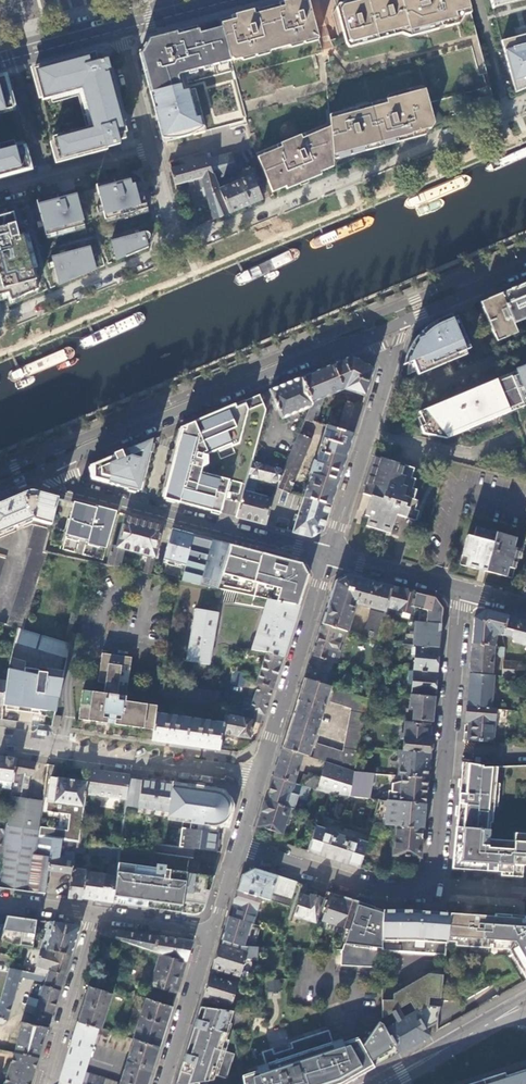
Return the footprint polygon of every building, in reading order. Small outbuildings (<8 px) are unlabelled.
[(218,20),(221,28),(225,46),(233,77),(320,53),(306,0),(294,0),(271,6),(254,11),(218,20)] [(322,43),(325,86),(386,71),(366,0),(333,0),(337,15),(332,16),(338,38),(322,43)] [(325,86),(326,90),(328,129),(331,157),(348,152),(348,154),(356,152),(356,150),(365,148),(403,137),(403,139),(411,137),(410,135),(434,128),(458,118),(493,104),(467,3),(466,0),(366,0),(386,71),(325,86)] [(490,4),(491,9),(525,0),(505,0),(490,4)] [(141,50),(200,34),(198,26),(148,39),(141,50)] [(221,28),(206,32),(210,49),(225,46),(221,28)] [(142,54),(139,55),(147,86),(149,86),(151,91),(149,91),(149,94),(178,86),(191,136),(246,122),(243,112),(242,112),(233,77),(225,46),(210,49),(206,32),(200,34),(141,50),(142,54)] [(513,95),(514,95),(525,90),(525,36),(500,43),(513,95)] [(40,68),(34,70),(42,101),(82,90),(92,127),(52,138),(59,161),(120,145),(118,135),(127,133),(121,110),(111,75),(107,60),(98,63),(96,53),(91,55),(40,68)] [(13,109),(5,78),(0,79),(0,112),(13,109)] [(149,94),(156,120),(159,119),(160,119),(163,119),(165,126),(162,127),(166,142),(191,136),(178,86),(149,94)] [(331,157),(328,129),(297,142),(296,138),(276,147),(277,150),(257,159),(272,194),(285,188),(285,190),(303,183),(318,177),(317,175),(332,169),(331,157)] [(29,169),(23,145),(16,147),(14,141),(0,145),(0,151),(0,177),(29,169)] [(204,153),(168,163),(170,171),(206,161),(206,160),(204,153)] [(215,181),(238,170),(231,153),(206,160),(206,161),(215,181)] [(206,161),(170,171),(174,186),(190,182),(201,179),(212,221),(229,214),(219,191),(215,181),(206,161)] [(105,223),(148,212),(140,183),(130,186),(128,176),(111,181),(95,185),(100,205),(102,211),(105,223)] [(255,203),(260,201),(251,177),(219,191),(229,214),(255,203)] [(79,210),(74,190),(56,195),(35,201),(39,215),(41,221),(43,227),(46,239),(85,229),(81,216),(79,210)] [(21,232),(17,233),(13,221),(18,220),(14,206),(0,210),(0,296),(8,294),(10,301),(22,297),(37,290),(32,270),(21,232)] [(21,232),(32,270),(37,268),(27,233),(26,234),(25,228),(27,227),(25,220),(23,221),(14,206),(18,220),(13,221),(17,233),(21,232)] [(186,232),(195,228),(193,218),(183,221),(186,232)] [(116,261),(148,248),(146,240),(147,240),(147,239),(148,239),(149,238),(149,237),(150,237),(150,234),(149,234),(149,233),(148,232),(147,231),(146,231),(145,231),(144,231),(124,237),(110,240),(116,261)] [(59,285),(96,270),(89,246),(64,253),(51,256),(52,262),(54,268),(59,285)] [(501,292),(514,323),(525,318),(525,281),(501,292)] [(514,323),(501,292),(480,301),(497,341),(518,332),(514,323)] [(22,297),(10,301),(12,305),(23,301),(22,297)] [(458,320),(453,322),(449,324),(442,327),(438,329),(435,330),(431,333),(428,335),(424,339),(420,343),(418,346),(416,349),(413,355),(412,359),(411,361),(411,362),(411,363),(410,366),(410,368),(410,370),(410,375),(410,377),(471,351),(458,320)] [(342,390),(364,396),(373,369),(351,356),(301,378),(311,403),(309,408),(304,420),(313,422),(315,423),(323,398),(342,390)] [(513,371),(514,373),(525,401),(525,365),(513,371)] [(525,404),(525,401),(514,373),(467,395),(452,401),(451,398),(420,412),(419,412),(425,424),(429,434),(449,437),(525,404)] [(311,403),(301,378),(269,391),(281,420),(289,417),(290,419),(293,421),(297,420),(298,416),(297,413),(309,408),(311,403)] [(259,396),(183,427),(164,499),(221,514),(225,500),(241,503),(244,492),(244,489),(247,478),(251,462),(265,410),(259,396)] [(342,413),(357,418),(360,408),(345,404),(342,413)] [(357,418),(342,413),(340,421),(355,426),(357,418)] [(337,430),(352,435),(355,426),(340,421),(337,430)] [(303,497),(330,506),(352,435),(337,430),(325,426),(315,461),(312,461),(308,474),(310,475),(303,497)] [(311,433),(301,428),(298,434),(311,439),(313,435),(311,433)] [(311,439),(298,434),(287,461),(299,466),(311,439)] [(138,492),(151,441),(90,466),(91,479),(138,492)] [(411,471),(373,459),(362,495),(370,498),(364,516),(368,517),(365,526),(388,534),(394,516),(412,522),(415,513),(412,512),(414,503),(411,502),(414,492),(410,491),(412,482),(408,481),(411,471)] [(299,466),(287,461),(283,470),(277,486),(276,488),(288,492),(299,466)] [(277,486),(283,470),(251,462),(247,478),(251,480),(277,486)] [(22,629),(46,552),(43,551),(56,498),(33,492),(31,492),(28,492),(26,493),(0,504),(0,533),(31,520),(42,523),(41,527),(33,525),(28,548),(31,549),(7,625),(18,628),(22,629)] [(241,503),(237,518),(264,525),(271,499),(244,492),(241,503)] [(303,497),(292,532),(310,537),(322,531),(330,506),(303,497)] [(116,514),(101,510),(101,512),(73,505),(67,529),(66,536),(86,541),(107,547),(116,514)] [(150,574),(162,526),(125,516),(117,546),(111,545),(109,553),(106,564),(119,567),(123,549),(147,555),(143,572),(150,574)] [(401,538),(405,530),(395,525),(391,534),(401,538)] [(185,565),(193,534),(171,528),(162,560),(185,565)] [(458,566),(511,579),(519,550),(512,549),(515,539),(475,528),(472,538),(466,536),(458,566)] [(200,584),(211,539),(193,534),(185,565),(181,580),(200,584)] [(217,588),(229,544),(211,539),(200,584),(211,587),(217,588)] [(238,552),(239,546),(229,544),(217,588),(236,592),(249,595),(261,556),(258,555),(260,552),(247,548),(245,554),(238,552)] [(266,598),(298,605),(308,574),(302,563),(274,556),(273,559),(261,556),(249,595),(266,598)] [(335,581),(321,624),(346,632),(347,632),(356,604),(384,612),(385,608),(391,586),(347,575),(335,581)] [(416,593),(391,586),(385,608),(388,609),(410,614),(412,608),(416,593)] [(266,652),(282,657),(298,605),(266,598),(262,613),(234,604),(236,592),(217,588),(211,587),(207,610),(194,608),(185,660),(194,662),(193,671),(231,678),(236,647),(266,652)] [(441,624),(442,611),(412,608),(410,614),(408,621),(417,622),(441,624)] [(474,618),(472,644),(493,646),(495,646),(495,638),(494,636),(495,634),(501,635),(507,616),(485,611),(474,618)] [(377,642),(383,618),(383,615),(370,612),(368,623),(361,637),(377,642)] [(507,616),(501,635),(512,638),(511,641),(513,643),(525,646),(525,621),(507,616)] [(439,649),(441,624),(417,622),(416,631),(420,632),(419,639),(419,647),(439,649)] [(321,624),(312,655),(332,662),(336,663),(346,632),(321,624)] [(39,634),(22,629),(18,628),(15,638),(14,642),(35,648),(39,634)] [(42,634),(41,635),(42,635),(70,643),(42,634)] [(42,635),(41,635),(37,649),(67,657),(70,643),(42,635)] [(472,644),(469,671),(491,673),(493,646),(472,644)] [(504,657),(505,647),(495,646),(493,656),(504,657)] [(437,673),(439,649),(419,647),(416,647),(415,648),(415,654),(413,671),(437,673)] [(258,683),(272,688),(282,657),(266,652),(256,683),(258,683)] [(155,713),(156,705),(125,701),(131,657),(102,653),(99,682),(106,683),(104,694),(82,691),(79,715),(82,719),(102,722),(109,716),(115,717),(114,724),(149,729),(154,724),(155,713)] [(312,655),(304,678),(325,685),(332,662),(312,655)] [(24,668),(25,662),(10,656),(9,663),(6,681),(3,705),(19,707),(41,710),(41,706),(56,707),(64,672),(46,670),(46,668),(38,667),(38,670),(24,668)] [(508,677),(510,662),(503,661),(502,676),(508,677)] [(515,677),(517,663),(510,662),(508,677),(515,677)] [(523,671),(525,664),(517,663),(515,677),(521,678),(523,671)] [(231,684),(244,685),(245,673),(232,671),(231,684)] [(435,694),(437,673),(413,671),(412,684),(412,692),(435,694)] [(469,674),(466,706),(490,709),(493,676),(469,674)] [(304,678),(282,749),(303,755),(308,757),(330,687),(325,685),(304,678)] [(220,690),(159,681),(158,696),(218,705),(220,690)] [(249,709),(264,714),(272,688),(258,683),(252,699),(245,697),(241,707),(249,709)] [(364,716),(368,699),(334,688),(330,702),(351,709),(343,753),(317,744),(312,758),(326,763),(354,771),(359,746),(364,716)] [(432,721),(434,697),(411,695),(409,709),(413,710),(412,720),(432,721)] [(464,732),(463,740),(465,740),(492,743),(495,709),(490,709),(466,706),(465,718),(468,719),(467,733),(464,732)] [(229,711),(225,710),(223,723),(221,733),(250,738),(253,719),(228,715),(229,711)] [(154,724),(151,740),(160,741),(207,747),(219,749),(221,733),(223,723),(155,713),(154,724)] [(54,715),(51,726),(59,727),(61,716),(54,715)] [(107,727),(106,733),(109,734),(113,734),(114,724),(115,717),(109,716),(102,722),(107,727)] [(429,752),(430,740),(427,740),(429,725),(405,722),(404,733),(401,732),(400,739),(403,740),(402,750),(423,752),(429,752)] [(282,749),(273,777),(294,783),(303,755),(282,749)] [(397,750),(397,757),(398,757),(396,776),(402,776),(427,779),(428,766),(422,765),(423,752),(402,750),(397,750)] [(0,757),(0,780),(13,781),(16,760),(1,757),(0,757)] [(7,823),(6,826),(38,830),(38,826),(42,800),(20,797),(21,787),(27,788),(29,775),(32,774),(34,762),(29,761),(16,760),(13,781),(11,790),(7,823)] [(453,859),(471,861),(470,869),(512,872),(513,864),(525,865),(525,766),(482,767),(482,765),(461,762),(458,804),(461,804),(460,811),(457,811),(453,859)] [(354,772),(354,771),(326,763),(321,778),(314,776),(311,789),(325,793),(349,797),(354,772)] [(110,773),(89,770),(87,782),(86,788),(100,790),(99,796),(126,800),(128,778),(129,775),(110,773)] [(388,784),(389,775),(354,772),(349,797),(374,800),(375,795),(369,795),(372,777),(375,778),(375,782),(388,784)] [(311,789),(314,776),(308,774),(304,787),(309,788),(311,789)] [(425,804),(427,779),(402,776),(401,785),(392,784),(392,792),(389,792),(388,800),(425,804)] [(86,788),(87,782),(57,778),(56,778),(51,777),(45,811),(66,814),(64,830),(38,826),(38,830),(37,836),(52,838),(62,840),(79,842),(86,788)] [(294,783),(273,777),(265,801),(290,809),(293,810),(298,796),(305,799),(309,788),(304,787),(294,783)] [(138,780),(128,778),(126,800),(125,806),(137,808),(141,780),(138,780)] [(0,780),(0,788),(11,790),(13,781),(0,780)] [(216,791),(141,780),(137,808),(153,810),(168,812),(183,814),(182,819),(182,822),(190,823),(189,829),(181,828),(179,847),(216,852),(220,834),(214,833),(215,827),(218,827),(220,826),(224,823),(225,822),(227,820),(228,818),(230,814),(230,812),(230,809),(230,807),(230,805),(229,803),(229,801),(227,799),(226,797),(224,795),(222,794),(220,793),(218,792),(216,791)] [(423,829),(425,804),(388,800),(378,799),(371,824),(395,826),(423,829)] [(290,809),(265,801),(258,825),(259,827),(282,835),(290,809)] [(6,826),(2,856),(0,869),(0,887),(29,891),(37,836),(38,830),(6,826)] [(420,858),(423,829),(395,826),(393,855),(420,858)] [(308,851),(359,868),(367,844),(315,827),(308,851)] [(29,891),(44,893),(47,871),(52,838),(37,836),(29,891)] [(62,840),(52,838),(47,871),(72,874),(73,868),(74,861),(67,860),(59,858),(62,840)] [(168,868),(186,871),(188,860),(170,857),(168,868)] [(165,865),(156,863),(154,877),(133,874),(135,865),(117,862),(117,865),(113,896),(181,906),(186,873),(186,872),(165,869),(165,865)] [(82,898),(111,903),(113,896),(117,865),(112,864),(109,864),(107,875),(87,872),(87,870),(86,870),(82,898)] [(242,875),(237,891),(260,898),(288,906),(290,901),(271,895),(272,892),(291,898),(297,881),(254,867),(242,875)] [(69,896),(82,898),(86,870),(73,868),(72,874),(69,896)] [(213,876),(186,873),(181,906),(181,912),(190,913),(193,914),(196,913),(199,912),(201,910),(203,908),(213,876)] [(237,891),(233,902),(236,903),(232,917),(251,923),(252,924),(260,898),(237,891)] [(294,915),(315,922),(323,899),(310,894),(309,898),(301,895),(294,915)] [(181,906),(113,896),(111,903),(181,912),(181,906)] [(357,901),(347,897),(345,902),(329,897),(321,920),(348,929),(357,901)] [(342,949),(341,964),(382,965),(382,951),(382,922),(383,913),(372,909),(373,906),(366,903),(357,901),(348,929),(342,949)] [(382,951),(445,956),(446,941),(447,927),(449,913),(414,909),(384,910),(383,913),(382,922),(382,951)] [(446,941),(470,944),(470,948),(488,949),(488,946),(512,948),(525,973),(525,919),(460,914),(449,913),(447,927),(446,941)] [(37,920),(7,916),(4,925),(0,938),(0,939),(0,954),(10,956),(15,944),(33,947),(37,920)] [(229,916),(221,939),(241,946),(244,946),(251,923),(232,917),(229,916)] [(79,925),(48,921),(47,925),(42,939),(39,948),(41,948),(70,955),(79,925)] [(153,951),(157,936),(101,928),(99,934),(107,936),(153,951)] [(107,936),(99,934),(95,946),(103,949),(107,936)] [(160,953),(186,961),(192,941),(157,936),(153,951),(160,953)] [(220,945),(212,968),(224,972),(225,970),(240,974),(246,953),(220,945)] [(59,990),(70,955),(41,948),(35,967),(36,967),(35,968),(47,972),(46,975),(44,982),(43,985),(59,990)] [(150,984),(176,992),(186,961),(160,953),(150,984)] [(9,967),(0,997),(0,1018),(7,1019),(19,977),(44,982),(46,975),(34,973),(9,967)] [(437,1015),(440,1006),(443,975),(429,973),(394,993),(393,1000),(382,999),(382,1017),(392,1012),(398,1021),(385,1029),(382,1023),(379,1021),(362,1045),(375,1066),(415,1044),(430,1035),(425,1028),(437,1021),(437,1015)] [(210,975),(203,997),(230,1005),(237,984),(210,975)] [(268,980),(267,990),(279,991),(280,981),(268,980)] [(34,1013),(51,1017),(59,990),(43,985),(42,988),(33,985),(26,1011),(29,1012),(34,1013)] [(100,1028),(111,992),(88,985),(77,1021),(98,1027),(100,1028)] [(146,998),(158,1001),(160,995),(148,990),(146,998)] [(124,1020),(132,993),(129,992),(121,1019),(124,1020)] [(133,1038),(159,1046),(172,1006),(158,1001),(146,998),(145,997),(133,1038)] [(221,1050),(233,1011),(231,1011),(201,1006),(176,1083),(178,1083),(199,1083),(199,1082),(209,1081),(211,1074),(227,1079),(235,1054),(221,1050)] [(51,1017),(34,1013),(33,1016),(32,1019),(31,1023),(31,1024),(47,1028),(49,1023),(51,1017)] [(38,1057),(47,1028),(31,1024),(31,1023),(21,1021),(14,1052),(38,1057)] [(98,1027),(77,1021),(59,1080),(71,1083),(80,1083),(85,1071),(93,1043),(98,1027)] [(133,1038),(100,1028),(98,1027),(93,1043),(129,1054),(133,1038)] [(261,1052),(265,1064),(255,1066),(256,1070),(241,1075),(244,1083),(344,1083),(367,1070),(375,1066),(362,1045),(358,1037),(341,1042),(340,1038),(331,1041),(327,1030),(261,1052)] [(159,1046),(133,1038),(129,1054),(120,1082),(119,1083),(147,1083),(159,1046)] [(38,1057),(14,1052),(4,1083),(30,1083),(38,1057)] [(499,1078),(497,1074),(479,1081),(476,1083),(525,1083),(525,1069),(499,1078)] [(85,1071),(80,1083),(119,1083),(120,1082),(85,1071)]
